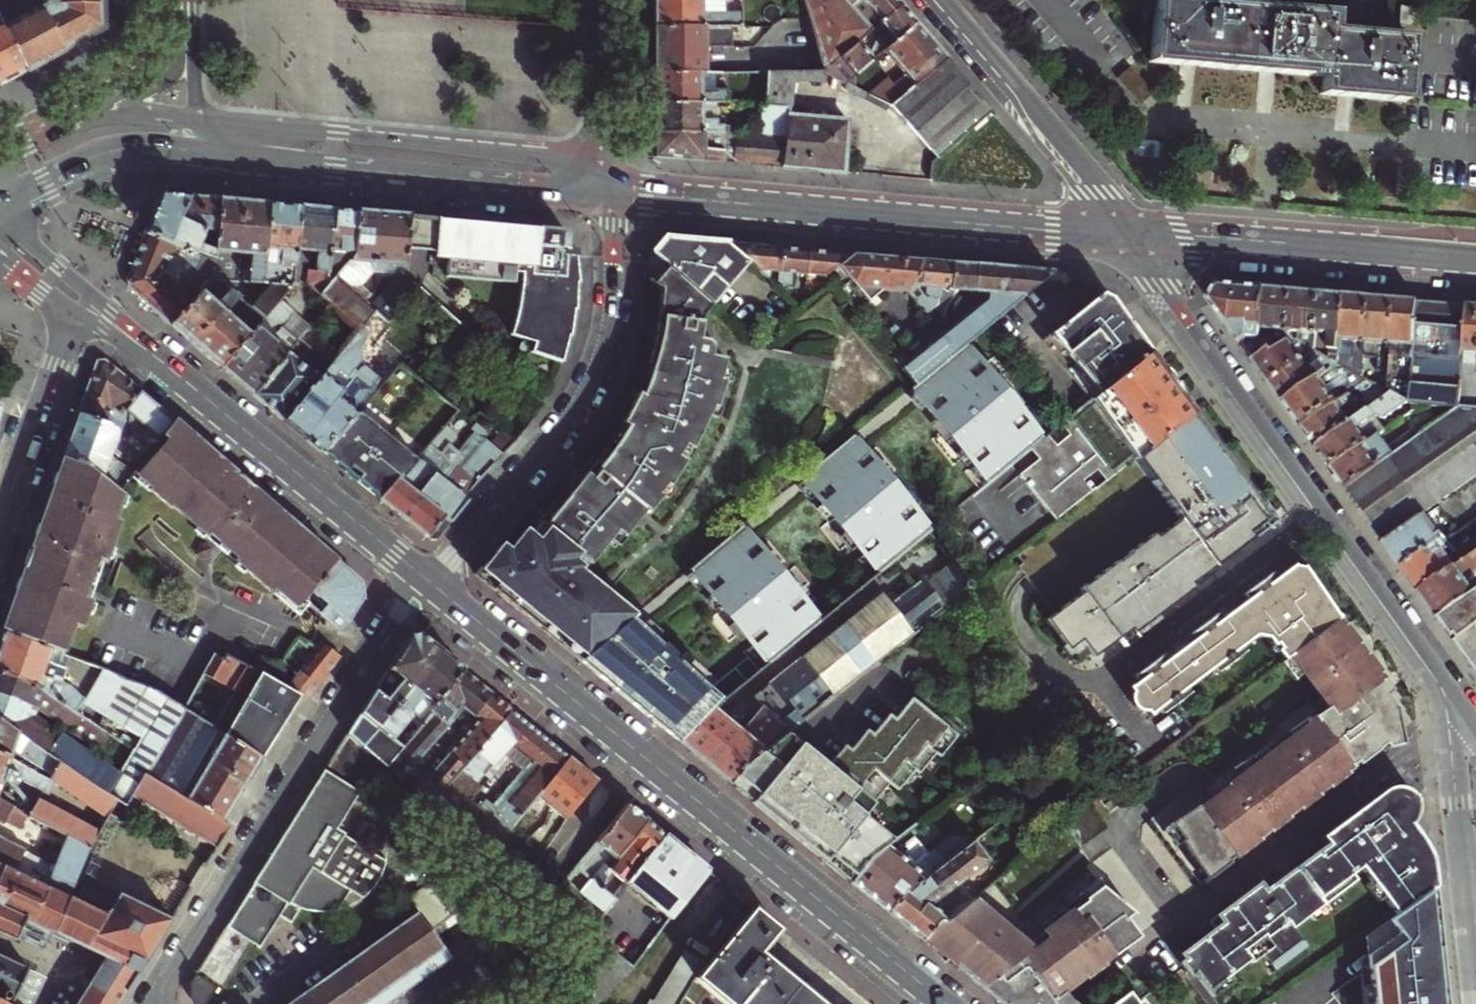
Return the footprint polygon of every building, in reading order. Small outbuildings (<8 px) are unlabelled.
[(103,31),(103,10),(103,0),(68,0),(23,24),(19,17),(2,26),(26,71),(70,48),(103,31)] [(704,27),(743,27),(742,12),(715,12),(715,0),(654,0),(654,10),(654,28),(704,27)] [(860,0),(802,0),(823,71),(838,58),(851,46),(842,36),(852,27),(852,25),(851,23),(848,10),(860,0)] [(869,9),(871,12),(866,15),(865,14),(852,25),(852,27),(854,26),(865,39),(881,26),(901,9),(894,1),(893,0),(879,0),(869,9)] [(879,0),(861,0),(869,9),(879,0)] [(1409,39),(1327,32),(1328,14),(1158,1),(1153,65),(1183,67),(1282,76),(1323,79),(1321,95),(1367,99),(1403,102),(1409,39)] [(1408,5),(1394,3),(1393,23),(1410,25),(1412,5),(1408,5)] [(904,12),(901,9),(881,26),(884,29),(904,12)] [(904,12),(884,29),(887,33),(878,49),(875,51),(879,55),(915,25),(912,22),(906,15),(904,12)] [(12,79),(26,71),(2,26),(0,22),(0,85),(12,79)] [(915,25),(879,55),(876,58),(873,60),(870,63),(879,74),(888,67),(891,59),(900,69),(902,71),(916,59),(913,56),(930,42),(924,35),(915,25)] [(859,44),(865,39),(854,26),(852,27),(842,36),(851,46),(838,58),(841,62),(828,73),(828,74),(840,80),(847,83),(870,63),(873,60),(859,44)] [(654,44),(654,59),(705,59),(704,27),(654,28),(654,44)] [(939,53),(930,42),(913,56),(916,59),(902,71),(909,80),(902,82),(884,97),(880,95),(876,91),(870,95),(891,106),(946,61),(939,53)] [(841,62),(838,58),(823,71),(828,73),(841,62)] [(654,59),(655,73),(706,72),(705,59),(654,59)] [(977,124),(990,113),(956,72),(946,61),(891,106),(936,158),(952,144),(977,124)] [(1133,68),(1120,79),(1143,107),(1156,96),(1133,68)] [(655,87),(655,104),(717,103),(764,102),(767,71),(706,72),(655,73),(655,87)] [(792,71),(767,71),(764,102),(764,106),(788,108),(792,71)] [(872,86),(865,93),(870,95),(876,91),(872,86)] [(655,118),(655,133),(737,133),(761,134),(762,123),(738,123),(734,126),(717,126),(717,103),(655,104),(655,118)] [(764,106),(762,123),(761,134),(737,133),(737,138),(734,164),(783,168),(787,116),(788,108),(764,106)] [(832,172),(837,120),(824,119),(787,116),(783,168),(832,172)] [(832,172),(843,173),(848,121),(837,120),(832,172)] [(655,144),(655,156),(724,163),(726,138),(737,138),(737,133),(655,133),(655,144)] [(204,230),(194,229),(179,221),(189,197),(161,194),(155,210),(150,224),(146,234),(186,250),(195,254),(204,230)] [(194,229),(204,230),(217,231),(219,199),(203,198),(189,197),(179,221),(194,229)] [(258,283),(262,284),(269,204),(243,201),(219,199),(217,231),(215,251),(234,253),(232,281),(245,282),(258,283)] [(295,264),(300,207),(286,205),(269,204),(262,284),(283,286),(283,281),(278,281),(280,262),(295,264)] [(294,282),(290,286),(221,368),(237,381),(253,395),(298,340),(281,327),(313,291),(318,295),(333,277),(328,274),(328,272),(308,270),(308,265),(310,251),(314,208),(300,207),(295,264),(294,282)] [(325,209),(314,208),(310,251),(318,252),(318,254),(316,256),(315,266),(308,265),(308,270),(328,272),(330,260),(330,253),(327,252),(329,231),(332,231),(334,209),(325,209)] [(330,253),(330,260),(346,261),(353,253),(356,211),(346,211),(334,209),(332,231),(329,231),(327,252),(330,253)] [(385,214),(356,211),(353,253),(346,261),(333,277),(318,295),(328,303),(359,329),(375,310),(387,321),(418,288),(399,271),(369,305),(346,286),(362,268),(363,263),(403,265),(405,249),(409,216),(385,214)] [(489,223),(409,216),(405,249),(432,251),(432,261),(514,268),(514,274),(519,274),(519,296),(515,320),(511,337),(532,343),(529,351),(560,361),(568,322),(570,322),(572,313),(573,298),(575,298),(574,274),(577,274),(573,251),(575,251),(573,246),(563,245),(562,233),(559,232),(559,229),(522,226),(489,223)] [(214,262),(215,251),(217,231),(204,230),(195,254),(201,256),(214,262)] [(179,266),(186,250),(146,234),(140,249),(134,265),(175,291),(195,264),(196,265),(201,256),(195,254),(192,259),(184,268),(179,266)] [(754,267),(728,244),(678,240),(667,239),(653,254),(669,268),(688,284),(705,299),(716,308),(754,267)] [(761,271),(778,272),(776,248),(748,246),(728,244),(754,267),(759,272),(761,271)] [(825,276),(852,255),(822,252),(782,249),(776,248),(778,272),(778,280),(782,285),(793,286),(798,282),(799,274),(825,276)] [(528,618),(581,661),(633,618),(636,616),(584,575),(609,544),(616,549),(646,512),(650,515),(665,498),(669,501),(677,491),(673,488),(680,478),(688,462),(694,451),(703,425),(705,413),(712,415),(715,405),(711,404),(718,380),(722,381),(725,370),(716,368),(722,348),(708,344),(711,333),(708,326),(701,320),(716,308),(705,299),(688,284),(669,268),(653,254),(645,261),(647,276),(660,291),(658,326),(656,340),(649,366),(639,395),(623,425),(606,451),(598,462),(593,458),(557,501),(551,509),(556,513),(544,527),(539,523),(531,535),(526,531),(509,552),(502,546),(477,577),(528,618)] [(838,290),(881,257),(865,256),(852,255),(825,276),(822,277),(828,285),(831,282),(838,290)] [(150,305),(172,324),(213,279),(214,262),(201,256),(196,265),(195,264),(175,291),(134,265),(129,278),(130,287),(150,305)] [(898,259),(881,257),(838,290),(852,309),(882,286),(906,288),(920,261),(898,259)] [(330,260),(328,272),(328,274),(333,277),(346,261),(330,260)] [(932,262),(920,261),(906,288),(925,313),(936,306),(936,299),(937,289),(950,289),(952,264),(932,262)] [(966,291),(974,292),(976,266),(962,265),(952,264),(950,289),(937,289),(936,299),(936,306),(925,313),(935,325),(942,319),(953,298),(957,290),(966,291)] [(976,266),(974,292),(981,293),(983,267),(976,266)] [(1043,281),(1052,273),(1033,271),(991,267),(983,267),(981,293),(985,293),(984,298),(971,310),(985,328),(1043,281)] [(1052,273),(1043,281),(1062,290),(1076,280),(1066,274),(1052,273)] [(182,333),(191,341),(235,292),(245,282),(232,281),(213,279),(172,324),(182,333)] [(221,368),(290,286),(283,286),(262,284),(258,283),(260,291),(249,304),(235,292),(191,341),(205,354),(221,368)] [(1263,328),(1266,291),(1245,289),(1220,287),(1216,294),(1211,302),(1242,345),(1249,339),(1250,328),(1263,328)] [(957,290),(953,298),(957,300),(961,298),(957,290)] [(1291,332),(1294,293),(1280,292),(1266,291),(1263,328),(1262,340),(1276,342),(1278,344),(1272,348),(1271,351),(1273,354),(1290,343),(1294,339),(1290,338),(1291,332)] [(1310,295),(1294,293),(1291,332),(1305,334),(1304,345),(1309,348),(1316,352),(1317,348),(1321,296),(1310,295)] [(1110,299),(1102,294),(1050,334),(1098,395),(1149,352),(1148,350),(1148,351),(1131,327),(1110,299)] [(1337,297),(1321,296),(1317,348),(1330,349),(1331,352),(1331,355),(1340,356),(1345,298),(1337,297)] [(1364,372),(1370,300),(1358,299),(1345,298),(1340,356),(1339,365),(1363,377),(1364,372)] [(1370,300),(1364,372),(1389,376),(1395,302),(1385,301),(1370,300)] [(1395,302),(1389,376),(1388,390),(1395,394),(1410,403),(1412,403),(1420,304),(1412,303),(1395,302)] [(1447,307),(1420,304),(1412,403),(1411,403),(1423,405),(1460,408),(1465,353),(1469,308),(1447,307)] [(1465,353),(1460,408),(1475,410),(1475,309),(1469,308),(1465,353)] [(985,328),(971,310),(953,324),(969,341),(985,328)] [(951,356),(969,341),(953,324),(936,338),(951,356)] [(1250,328),(1249,339),(1262,340),(1263,328),(1250,328)] [(367,335),(359,329),(330,364),(347,378),(360,363),(361,361),(361,350),(359,348),(363,344),(364,340),(367,335)] [(305,343),(299,338),(298,340),(253,395),(268,406),(284,420),(316,382),(320,377),(295,356),(305,343)] [(936,338),(918,353),(933,371),(951,356),(936,338)] [(1265,376),(1271,385),(1303,362),(1290,343),(1273,354),(1271,351),(1266,355),(1254,363),(1265,376)] [(1316,352),(1309,348),(1306,353),(1312,356),(1313,355),(1317,352),(1316,352)] [(1046,456),(1026,472),(1062,517),(1130,464),(1193,414),(1176,389),(1159,365),(1149,352),(1098,395),(1036,444),(1046,456)] [(1303,362),(1271,385),(1277,393),(1284,404),(1339,364),(1317,352),(1313,355),(1312,356),(1303,362)] [(916,385),(933,371),(918,353),(901,367),(916,385)] [(1043,438),(975,355),(921,399),(989,482),(1043,438)] [(78,414),(104,424),(111,430),(142,393),(119,374),(104,361),(96,361),(78,414)] [(320,377),(316,382),(338,399),(365,367),(360,363),(347,378),(330,364),(320,377)] [(1339,364),(1284,404),(1295,419),(1302,429),(1339,403),(1370,381),(1363,377),(1339,365),(1339,364)] [(316,382),(284,420),(303,436),(322,452),(340,431),(343,434),(359,414),(378,391),(384,384),(365,367),(338,399),(316,382)] [(142,393),(111,430),(148,459),(162,441),(158,438),(173,419),(154,403),(142,393)] [(1324,460),(1332,470),(1381,435),(1385,432),(1376,418),(1379,416),(1380,418),(1386,420),(1410,403),(1395,394),(1354,423),(1317,449),(1324,460)] [(1354,423),(1339,403),(1302,429),(1310,440),(1317,449),(1354,423)] [(1346,490),(1368,519),(1386,545),(1423,519),(1427,516),(1441,506),(1475,481),(1475,410),(1460,408),(1428,431),(1346,490)] [(111,430),(104,424),(78,414),(73,427),(67,446),(63,457),(110,475),(124,487),(138,470),(148,459),(111,430)] [(359,414),(343,434),(340,431),(322,452),(331,459),(344,469),(346,471),(363,450),(358,446),(374,426),(359,414)] [(1244,485),(1193,414),(1130,464),(1180,527),(1155,547),(1152,544),(1131,561),(1132,563),(1121,572),(1119,570),(1083,598),(1086,601),(1050,630),(1073,659),(1085,649),(1098,666),(1134,638),(1141,648),(1166,623),(1161,616),(1194,591),(1191,588),(1239,550),(1238,548),(1250,539),(1247,536),(1268,519),(1244,485)] [(305,599),(336,561),(318,544),(285,516),(254,489),(227,465),(198,440),(173,419),(158,438),(162,441),(148,459),(138,470),(157,486),(154,489),(175,507),(176,505),(295,611),(305,599)] [(468,500),(514,441),(503,430),(491,443),(482,435),(485,432),(476,424),(471,429),(476,433),(458,453),(448,444),(453,439),(452,432),(444,425),(440,430),(414,458),(417,461),(400,481),(397,479),(379,498),(391,508),(416,528),(429,539),(437,538),(468,500)] [(1346,490),(1428,431),(1422,424),(1389,446),(1381,435),(1332,470),(1341,483),(1346,490)] [(363,450),(372,439),(377,433),(380,431),(374,426),(358,446),(363,450)] [(417,461),(414,458),(380,431),(377,433),(372,439),(363,450),(346,471),(359,482),(379,498),(397,479),(400,481),(417,461)] [(931,530),(862,446),(810,489),(880,572),(928,532),(931,530)] [(3,632),(63,656),(72,629),(80,632),(117,525),(112,523),(125,489),(124,487),(110,475),(63,457),(37,532),(31,550),(24,569),(13,604),(3,632)] [(1427,516),(1423,519),(1438,539),(1442,537),(1427,516)] [(1397,559),(1404,569),(1447,539),(1444,535),(1442,537),(1438,539),(1423,519),(1386,545),(1397,559)] [(1475,555),(1475,540),(1460,551),(1450,536),(1447,539),(1404,569),(1414,583),(1422,594),(1475,555)] [(820,620),(752,537),(700,580),(768,663),(820,620)] [(1441,620),(1475,595),(1475,593),(1467,580),(1470,580),(1475,576),(1475,555),(1422,594),(1432,608),(1441,620)] [(351,574),(336,561),(305,599),(321,611),(342,629),(362,598),(361,590),(361,582),(351,574)] [(1266,637),(1283,663),(1292,656),(1342,620),(1314,579),(1302,562),(1127,687),(1130,690),(1129,700),(1136,710),(1142,711),(1146,709),(1150,715),(1256,635),(1266,637)] [(973,587),(953,563),(943,570),(928,581),(925,577),(895,600),(888,591),(884,595),(883,593),(767,684),(724,719),(714,707),(703,717),(679,742),(704,762),(728,782),(754,755),(785,732),(819,706),(921,628),(973,587)] [(1441,620),(1440,621),(1471,664),(1475,670),(1475,595),(1441,620)] [(703,717),(714,707),(728,696),(633,618),(581,661),(603,679),(679,742),(703,717)] [(1292,656),(1303,671),(1334,714),(1313,730),(1248,780),(1172,839),(1185,855),(1181,858),(1209,892),(1286,832),(1360,774),(1372,765),(1400,742),(1397,711),(1388,699),(1379,688),(1387,682),(1364,651),(1342,620),(1292,656)] [(73,690),(55,680),(64,656),(63,656),(3,632),(0,640),(0,673),(28,684),(79,716),(84,706),(81,704),(82,701),(73,690)] [(414,635),(408,636),(347,734),(362,746),(440,651),(430,643),(418,634),(414,635)] [(298,639),(290,650),(323,677),(334,664),(341,655),(331,647),(315,635),(307,645),(298,639)] [(284,690),(300,697),(303,699),(307,697),(316,686),(323,677),(290,650),(281,662),(296,674),(284,690)] [(421,720),(430,710),(463,670),(452,661),(440,651),(362,746),(372,754),(385,764),(402,744),(392,736),(412,712),(421,720)] [(188,704),(185,710),(262,757),(280,729),(300,697),(284,690),(219,658),(216,663),(212,660),(214,656),(213,655),(188,704)] [(1294,678),(1303,671),(1292,656),(1283,663),(1294,678)] [(430,710),(446,723),(462,703),(470,708),(493,694),(486,688),(471,677),(463,670),(430,710)] [(103,714),(124,681),(101,672),(83,702),(103,714)] [(28,684),(0,673),(0,694),(37,710),(81,739),(86,732),(91,724),(79,716),(28,684)] [(133,750),(118,775),(106,794),(124,806),(130,795),(144,774),(185,710),(153,693),(124,681),(103,714),(141,737),(133,750)] [(1392,689),(1387,682),(1379,688),(1388,699),(1395,693),(1392,689)] [(754,755),(728,782),(752,801),(821,858),(851,883),(873,857),(895,840),(865,816),(891,784),(900,791),(908,780),(913,783),(929,762),(933,766),(950,746),(955,750),(967,734),(945,716),(941,721),(939,719),(947,709),(921,688),(913,698),(912,697),(896,719),(890,714),(873,735),(867,730),(852,749),(846,745),(829,766),(785,732),(754,755)] [(62,765),(76,745),(35,716),(37,710),(0,694),(0,724),(62,765)] [(493,694),(470,708),(478,715),(449,751),(465,765),(512,710),(503,703),(493,694)] [(185,710),(144,774),(221,821),(243,786),(252,772),(262,757),(185,710)] [(446,723),(430,710),(421,720),(402,744),(385,764),(401,777),(446,723)] [(465,765),(433,802),(489,846),(506,827),(569,756),(558,747),(534,728),(512,710),(465,765)] [(62,765),(0,724),(0,756),(11,762),(14,754),(31,765),(54,779),(62,765)] [(91,724),(86,732),(90,735),(96,727),(91,724)] [(1244,775),(1248,780),(1313,730),(1310,726),(1244,775)] [(347,734),(320,775),(348,792),(372,754),(362,746),(347,734)] [(62,765),(77,775),(90,755),(76,745),(62,765)] [(465,765),(449,751),(417,789),(433,802),(465,765)] [(118,775),(90,755),(77,775),(106,794),(118,775)] [(37,805),(21,797),(15,808),(43,824),(68,838),(89,850),(105,819),(112,805),(121,811),(124,806),(106,794),(77,775),(62,765),(54,779),(51,785),(11,762),(0,756),(0,795),(4,785),(13,788),(17,779),(50,799),(56,786),(102,814),(95,828),(41,799),(37,805)] [(537,852),(546,841),(597,780),(592,775),(578,763),(569,756),(506,827),(515,835),(539,806),(539,802),(542,799),(556,810),(528,844),(537,852)] [(229,826),(221,821),(144,774),(130,795),(216,847),(229,826)] [(320,775),(251,885),(285,906),(287,907),(289,908),(291,909),(293,910),(295,911),(296,912),(297,912),(308,914),(321,915),(337,912),(347,908),(358,901),(366,893),(373,885),(377,876),(380,867),(382,854),(382,845),(379,828),(374,817),(367,808),(360,800),(348,792),(320,775)] [(0,800),(0,822),(34,841),(43,824),(15,808),(0,800)] [(627,804),(571,869),(575,873),(579,868),(590,876),(579,889),(600,905),(597,910),(601,914),(616,895),(602,883),(606,876),(606,871),(609,866),(647,820),(638,812),(627,804)] [(1107,827),(1091,804),(1065,822),(1081,845),(1107,827)] [(1399,914),(1436,888),(1434,869),(1412,841),(1410,842),(1411,838),(1411,833),(1410,829),(1409,824),(1406,820),(1402,815),(1398,811),(1394,809),(1389,808),(1385,807),(1314,863),(1318,868),(1255,917),(1251,911),(1233,926),(1208,945),(1211,949),(1174,979),(1185,995),(1181,998),(1185,1003),(1207,1003),(1250,972),(1248,969),(1278,946),(1293,965),(1322,942),(1309,923),(1333,905),(1324,893),(1363,865),(1399,914)] [(657,828),(647,820),(609,866),(628,881),(665,835),(657,828)] [(907,893),(941,866),(935,857),(926,864),(916,852),(931,840),(917,822),(913,825),(895,840),(873,857),(851,883),(871,899),(888,912),(905,891),(907,893)] [(32,846),(0,829),(0,835),(29,852),(22,866),(27,868),(24,875),(44,885),(68,838),(43,824),(34,841),(32,846)] [(508,834),(494,851),(520,871),(535,855),(508,834)] [(24,875),(27,868),(22,866),(29,852),(0,835),(0,862),(24,875)] [(681,848),(665,835),(628,881),(626,883),(670,917),(708,870),(681,848)] [(68,838),(44,885),(66,896),(68,892),(89,850),(68,838)] [(1185,855),(1172,839),(1167,843),(1180,859),(1181,858),(1185,855)] [(987,859),(973,841),(941,866),(907,893),(905,891),(888,912),(904,926),(923,940),(938,923),(950,921),(977,898),(979,896),(972,887),(959,898),(952,889),(987,859)] [(154,948),(173,917),(120,891),(108,913),(68,892),(66,896),(44,885),(24,875),(0,862),(0,932),(20,942),(29,924),(106,959),(79,1003),(119,1003),(154,948)] [(446,950),(438,939),(476,912),(449,874),(412,900),(421,914),(293,1003),(370,1003),(446,950)] [(1137,936),(1140,934),(1114,900),(1117,895),(1101,881),(1088,891),(1090,894),(1062,915),(1059,912),(1043,923),(1048,930),(1031,945),(1010,927),(986,899),(983,902),(977,898),(950,921),(938,923),(923,940),(946,957),(949,953),(959,962),(956,965),(995,995),(993,997),(1001,1003),(1005,1003),(1020,984),(1023,986),(1121,911),(1137,936)] [(251,885),(224,928),(248,942),(258,949),(278,917),(289,924),(296,912),(295,911),(293,910),(291,909),(289,908),(287,907),(285,906),(251,885)] [(1436,888),(1399,914),(1366,940),(1366,947),(1372,1003),(1448,1003),(1439,917),(1436,888)] [(781,930),(755,909),(736,932),(763,954),(781,930)] [(1005,1003),(1081,1003),(1066,991),(1137,936),(1121,911),(1023,986),(1020,984),(1005,1003)] [(224,928),(198,970),(221,985),(248,942),(224,928)] [(824,1003),(789,975),(781,969),(763,954),(736,932),(699,978),(698,980),(708,988),(728,1003),(824,1003)] [(614,946),(563,1003),(599,1003),(635,962),(633,962),(614,946)] [(453,959),(446,950),(370,1003),(390,1003),(453,959)] [(708,963),(698,957),(687,951),(657,1002),(654,1001),(652,1003),(684,1003),(698,980),(699,978),(708,963)] [(949,953),(946,957),(951,961),(956,965),(959,962),(949,953)] [(0,955),(0,997),(5,999),(3,1003),(35,1003),(48,978),(0,955)] [(195,974),(190,983),(190,998),(195,1003),(211,1003),(219,990),(195,974)] [(1130,989),(1111,1003),(1150,1003),(1144,996),(1138,1000),(1130,989)]
